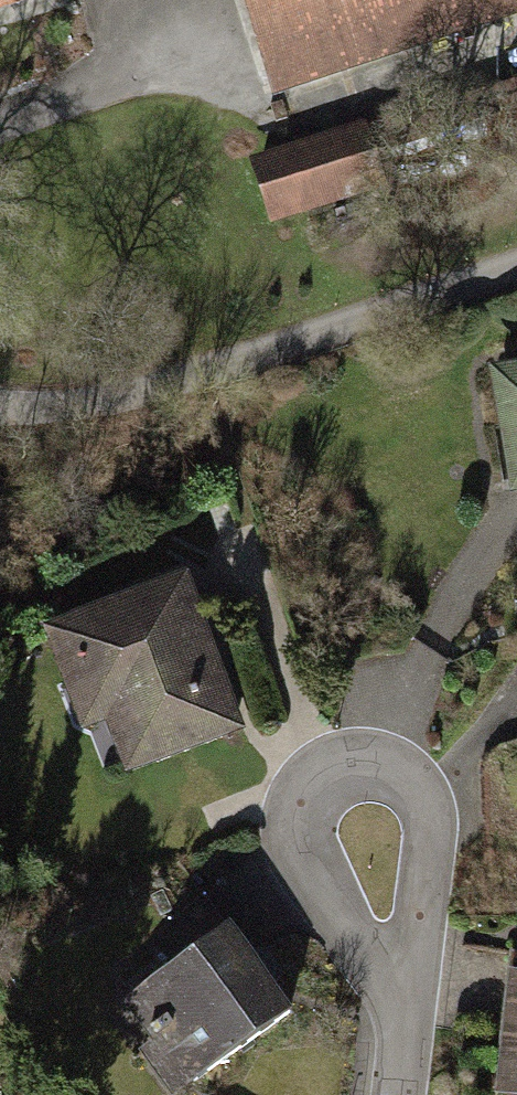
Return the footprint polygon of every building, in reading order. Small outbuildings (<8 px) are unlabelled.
[(80,0),(0,0),(0,25),(80,0)] [(268,89),(516,12),(516,0),(240,0),(268,89)] [(404,120),(250,168),(270,231),(424,183),(404,120)] [(494,382),(516,506),(516,378),(494,382)] [(200,587),(51,644),(91,749),(117,739),(137,791),(260,743),(200,587)] [(170,1094),(215,1094),(309,1029),(229,915),(166,958),(184,983),(122,1027),(170,1094)] [(502,1094),(516,1094),(516,989),(502,1094)]
